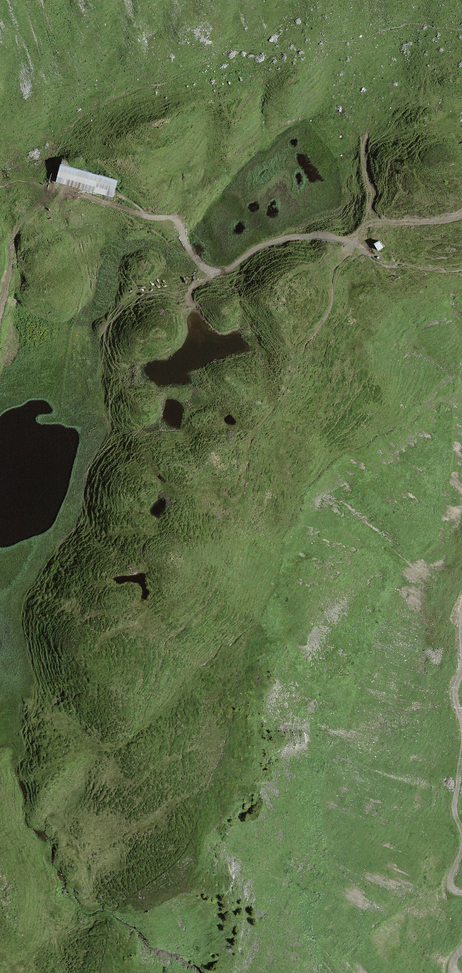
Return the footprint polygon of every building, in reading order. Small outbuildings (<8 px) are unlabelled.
[(118,182),(60,165),(56,181),(114,197),(118,182)] [(373,243),(378,251),(381,249),(384,247),(379,240),(373,243)]
